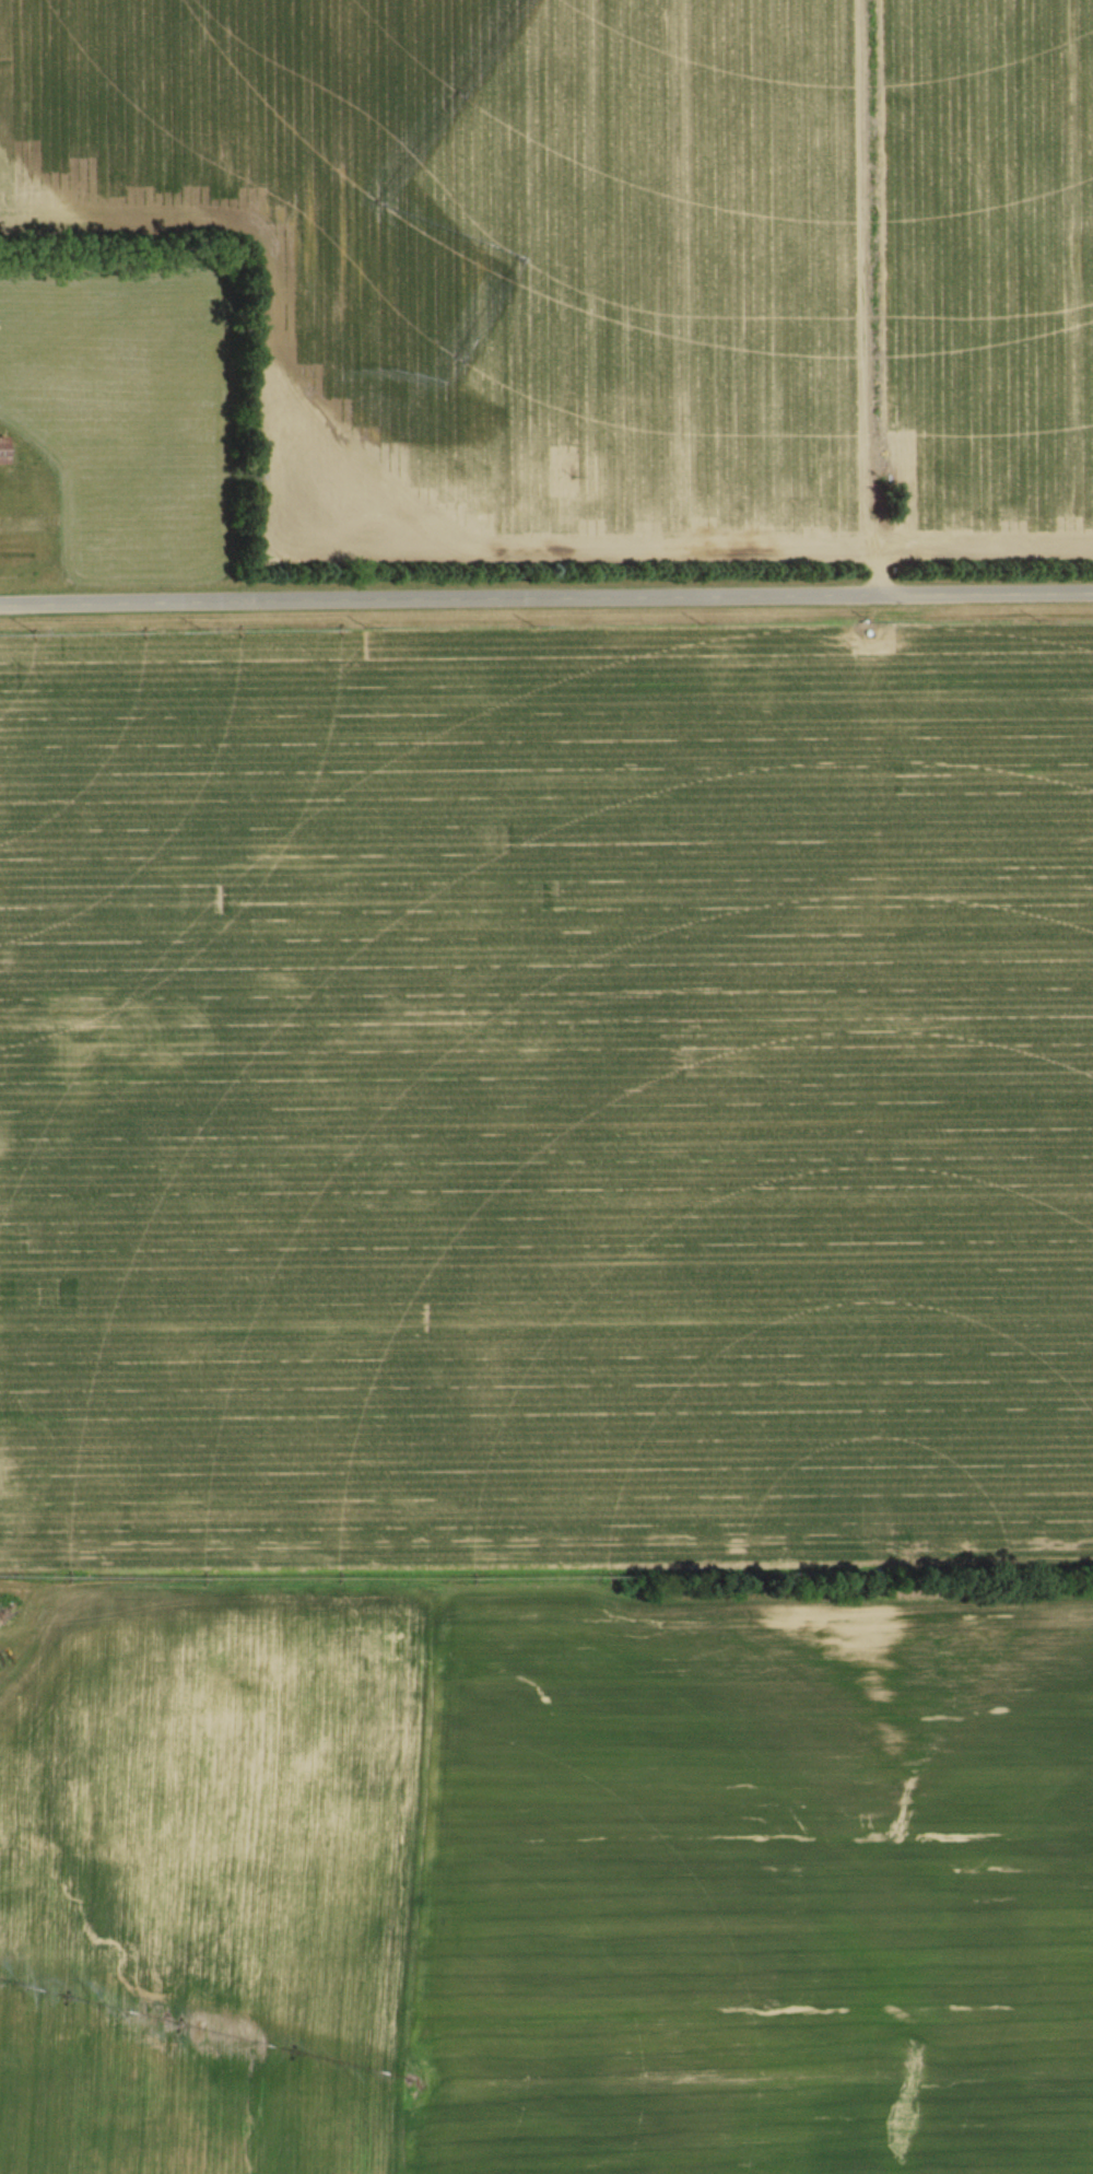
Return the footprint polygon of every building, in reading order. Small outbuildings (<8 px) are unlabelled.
[(0,437),(0,465),(8,465),(8,437),(0,437)]
